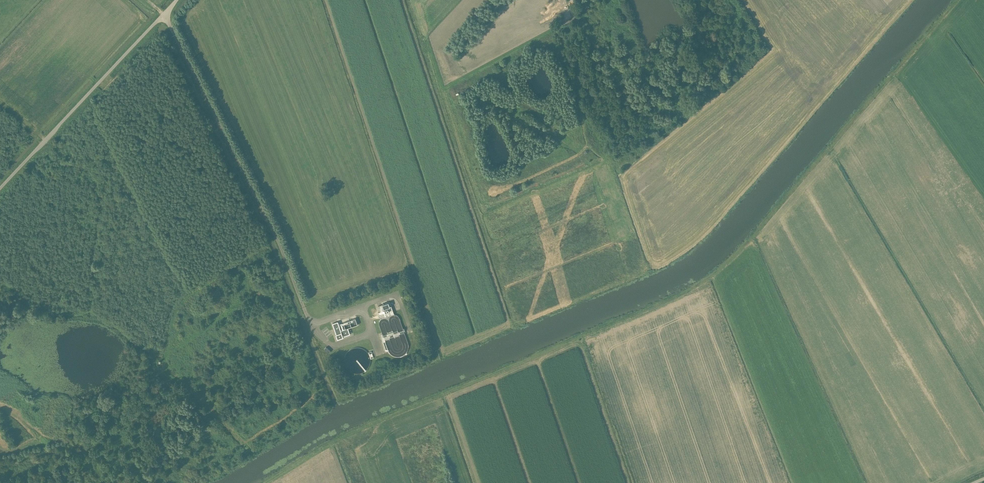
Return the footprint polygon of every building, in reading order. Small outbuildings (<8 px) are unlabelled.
[(389,302),(378,306),(380,311),(379,312),(380,315),(379,315),(379,317),(381,317),(381,318),(394,313),(394,312),(392,306),(390,302),(389,302)] [(338,321),(333,323),(336,334),(337,339),(343,337),(343,336),(350,334),(348,328),(341,330),(339,326),(338,321)]
